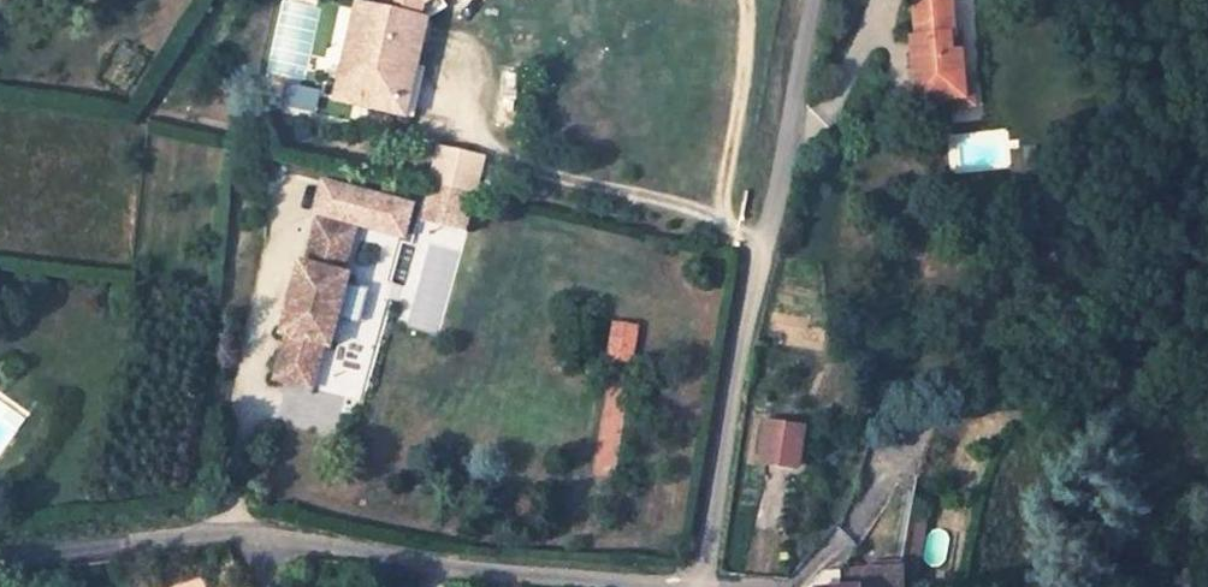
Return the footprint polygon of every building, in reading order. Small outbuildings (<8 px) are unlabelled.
[(398,13),(360,4),(340,98),(366,104),(368,97),(401,105),(408,72),(419,65),(429,19),(422,18),(425,4),(431,0),(401,0),(398,13)] [(917,1),(922,47),(917,47),(922,95),(970,90),(964,44),(955,45),(954,32),(957,32),(954,0),(925,0),(917,1)] [(368,97),(366,104),(408,114),(419,65),(408,72),(401,105),(368,97)] [(322,111),(323,92),(300,91),(299,110),(322,111)] [(439,146),(431,181),(472,190),(480,155),(439,146)] [(472,190),(431,181),(424,213),(468,223),(475,191),(472,190)] [(313,387),(324,343),(334,345),(353,274),(344,272),(353,232),(332,226),(336,218),(375,228),(383,198),(322,183),(314,213),(320,214),(318,223),(307,261),(300,260),(281,331),(289,333),(277,378),(313,387)] [(639,325),(613,322),(609,359),(635,363),(639,325)] [(802,431),(766,425),(760,465),(796,470),(802,431)] [(911,510),(899,567),(899,578),(916,582),(928,513),(911,510)] [(899,578),(899,567),(866,568),(855,586),(900,586),(899,578)] [(813,586),(855,586),(853,569),(823,571),(813,586)]
